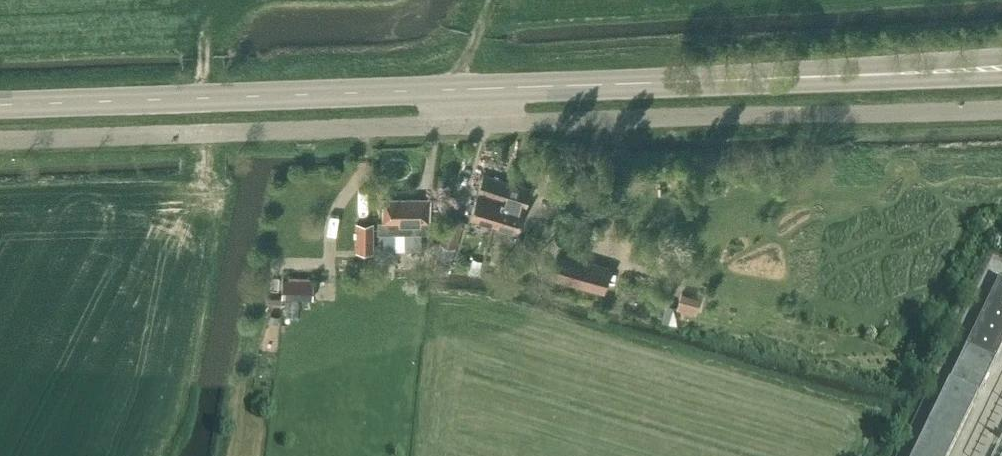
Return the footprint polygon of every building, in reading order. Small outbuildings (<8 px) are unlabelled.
[(505,203),(511,183),(484,174),(470,218),(494,225),(502,202),(505,203)] [(531,189),(511,183),(505,203),(502,202),(494,225),(518,232),(531,189)] [(378,233),(384,233),(429,233),(430,199),(384,199),(384,221),(378,221),(378,233)] [(449,273),(456,248),(464,221),(447,216),(446,216),(440,241),(439,242),(436,253),(435,258),(438,258),(435,269),(449,273)] [(357,223),(357,259),(373,259),(373,223),(357,223)] [(436,253),(439,242),(428,242),(428,251),(436,253)] [(612,267),(557,251),(549,278),(604,294),(612,267)] [(996,360),(1001,347),(1001,278),(1000,277),(967,346),(914,455),(949,455),(996,360)] [(282,298),(313,299),(314,281),(283,279),(282,298)] [(708,292),(684,285),(677,307),(701,315),(708,292)] [(667,304),(662,321),(669,323),(674,307),(667,304)]
